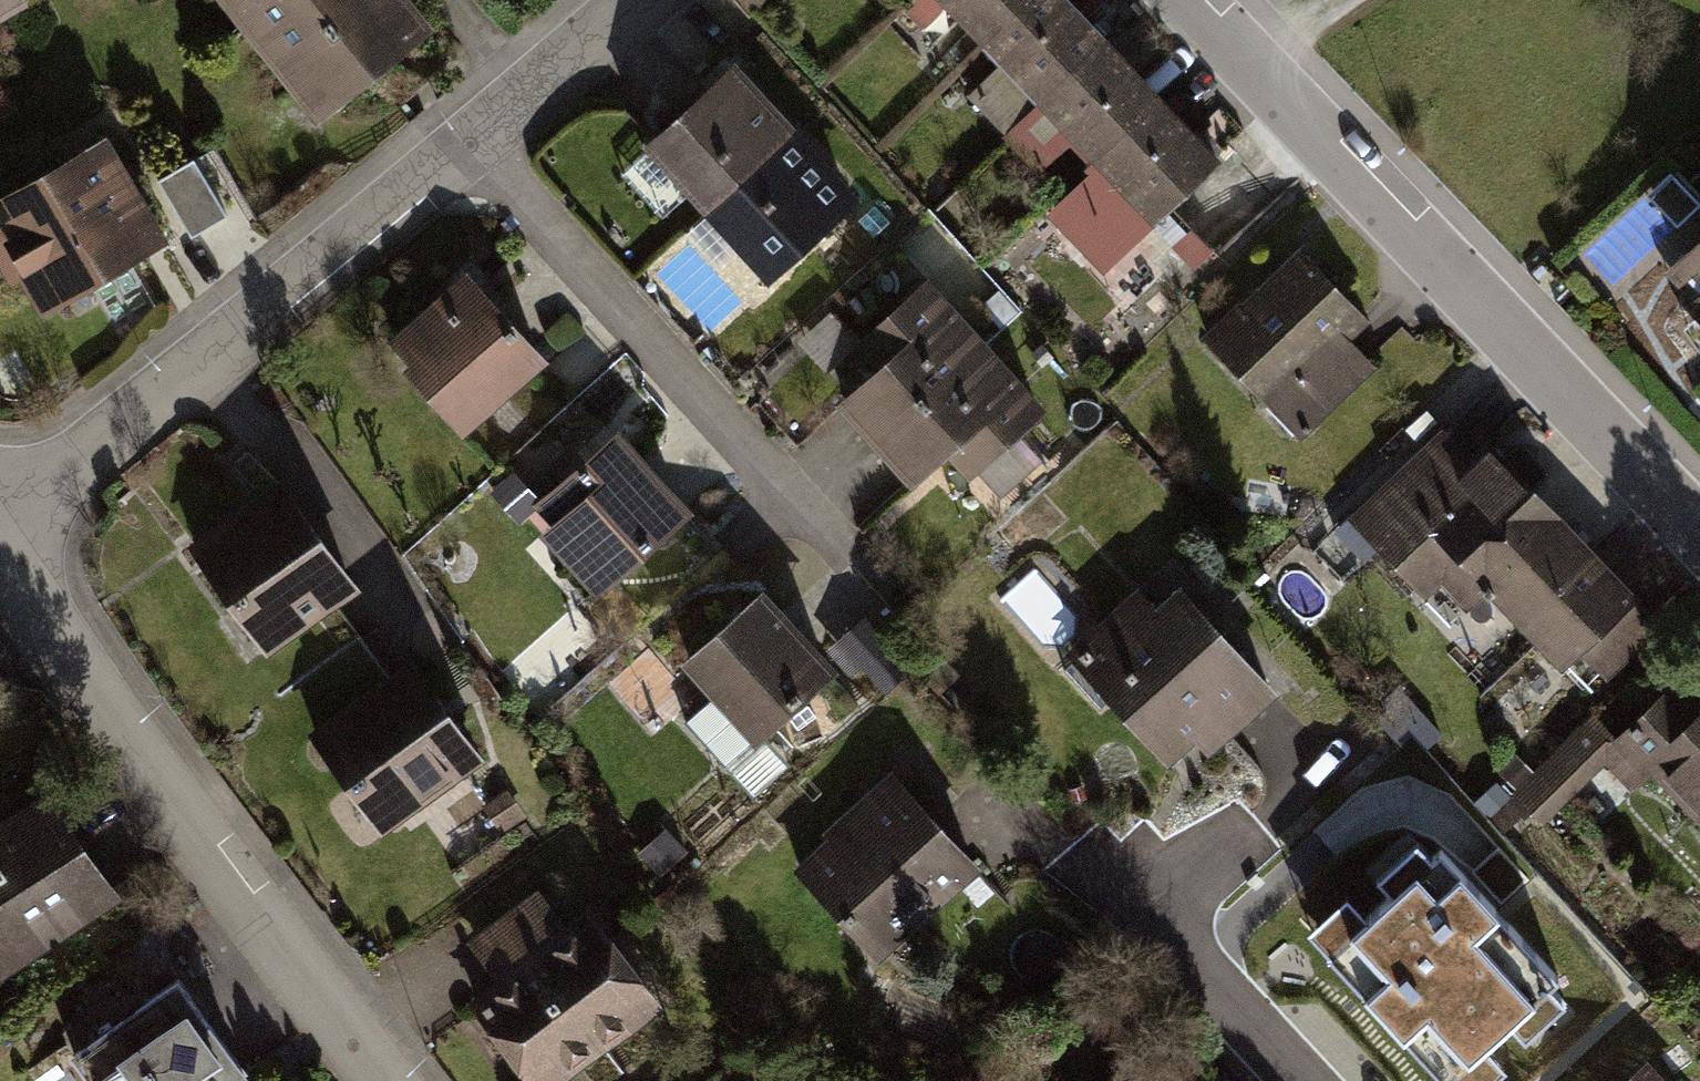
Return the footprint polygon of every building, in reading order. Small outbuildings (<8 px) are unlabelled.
[(409,0),(216,0),(317,127),(435,33),(409,0)] [(981,49),(1033,0),(935,0),(981,49)] [(981,49),(1038,109),(1108,44),(1066,0),(1033,0),(981,49)] [(1108,44),(1038,109),(1096,169),(1165,104),(1108,44)] [(691,207),(765,290),(871,196),(800,116),(793,123),(735,58),(644,138),(699,200),(691,207)] [(1165,104),(1096,169),(1153,230),(1222,164),(1165,104)] [(170,245),(107,138),(0,200),(0,270),(10,288),(20,282),(42,319),(170,245)] [(194,161),(158,182),(191,239),(228,218),(194,161)] [(1662,262),(1689,291),(1678,301),(1699,325),(1699,226),(1662,262)] [(1304,239),(1200,332),(1293,435),(1375,361),(1349,332),(1370,313),(1304,239)] [(408,359),(402,364),(462,431),(546,356),(465,266),(388,336),(408,359)] [(847,342),(870,367),(837,398),(913,479),(943,452),(968,480),(978,471),(999,494),(1041,456),(1014,427),(1043,399),(924,271),(847,342)] [(536,535),(591,598),(691,511),(617,426),(605,436),(594,423),(547,465),(560,479),(531,504),(549,524),(536,535)] [(1440,429),(1351,515),(1451,624),(1485,594),(1552,667),(1561,665),(1583,688),(1600,671),(1604,675),(1633,646),(1661,620),(1502,455),(1486,438),(1467,456),(1440,429)] [(184,541),(266,653),(361,584),(278,472),(184,541)] [(1137,588),(1068,652),(1167,759),(1192,735),(1207,751),(1276,688),(1179,583),(1154,606),(1137,588)] [(761,587),(679,661),(754,743),(835,668),(761,587)] [(306,730),(380,831),(483,757),(409,655),(306,730)] [(1632,790),(1651,772),(1699,822),(1699,710),(1698,712),(1668,682),(1611,737),(1591,716),(1511,793),(1540,823),(1604,761),(1632,790)] [(828,835),(794,866),(877,955),(979,860),(890,765),(847,805),(822,828),(828,835)] [(0,817),(0,972),(115,891),(42,787),(0,817)] [(1311,928),(1453,1080),(1484,1080),(1503,1063),(1482,1039),(1510,1014),(1525,1031),(1563,996),(1551,982),(1561,974),(1441,844),(1434,851),(1419,834),(1375,875),(1388,889),(1366,910),(1350,892),(1311,928)] [(493,978),(496,983),(567,928),(562,922),(536,887),(464,941),(493,978)] [(468,998),(533,1080),(559,1080),(666,997),(590,900),(562,922),(567,928),(496,983),(493,978),(468,998)] [(175,973),(71,1050),(93,1080),(231,1080),(247,1069),(175,973)] [(1619,1080),(1678,1080),(1651,1052),(1619,1080)]
